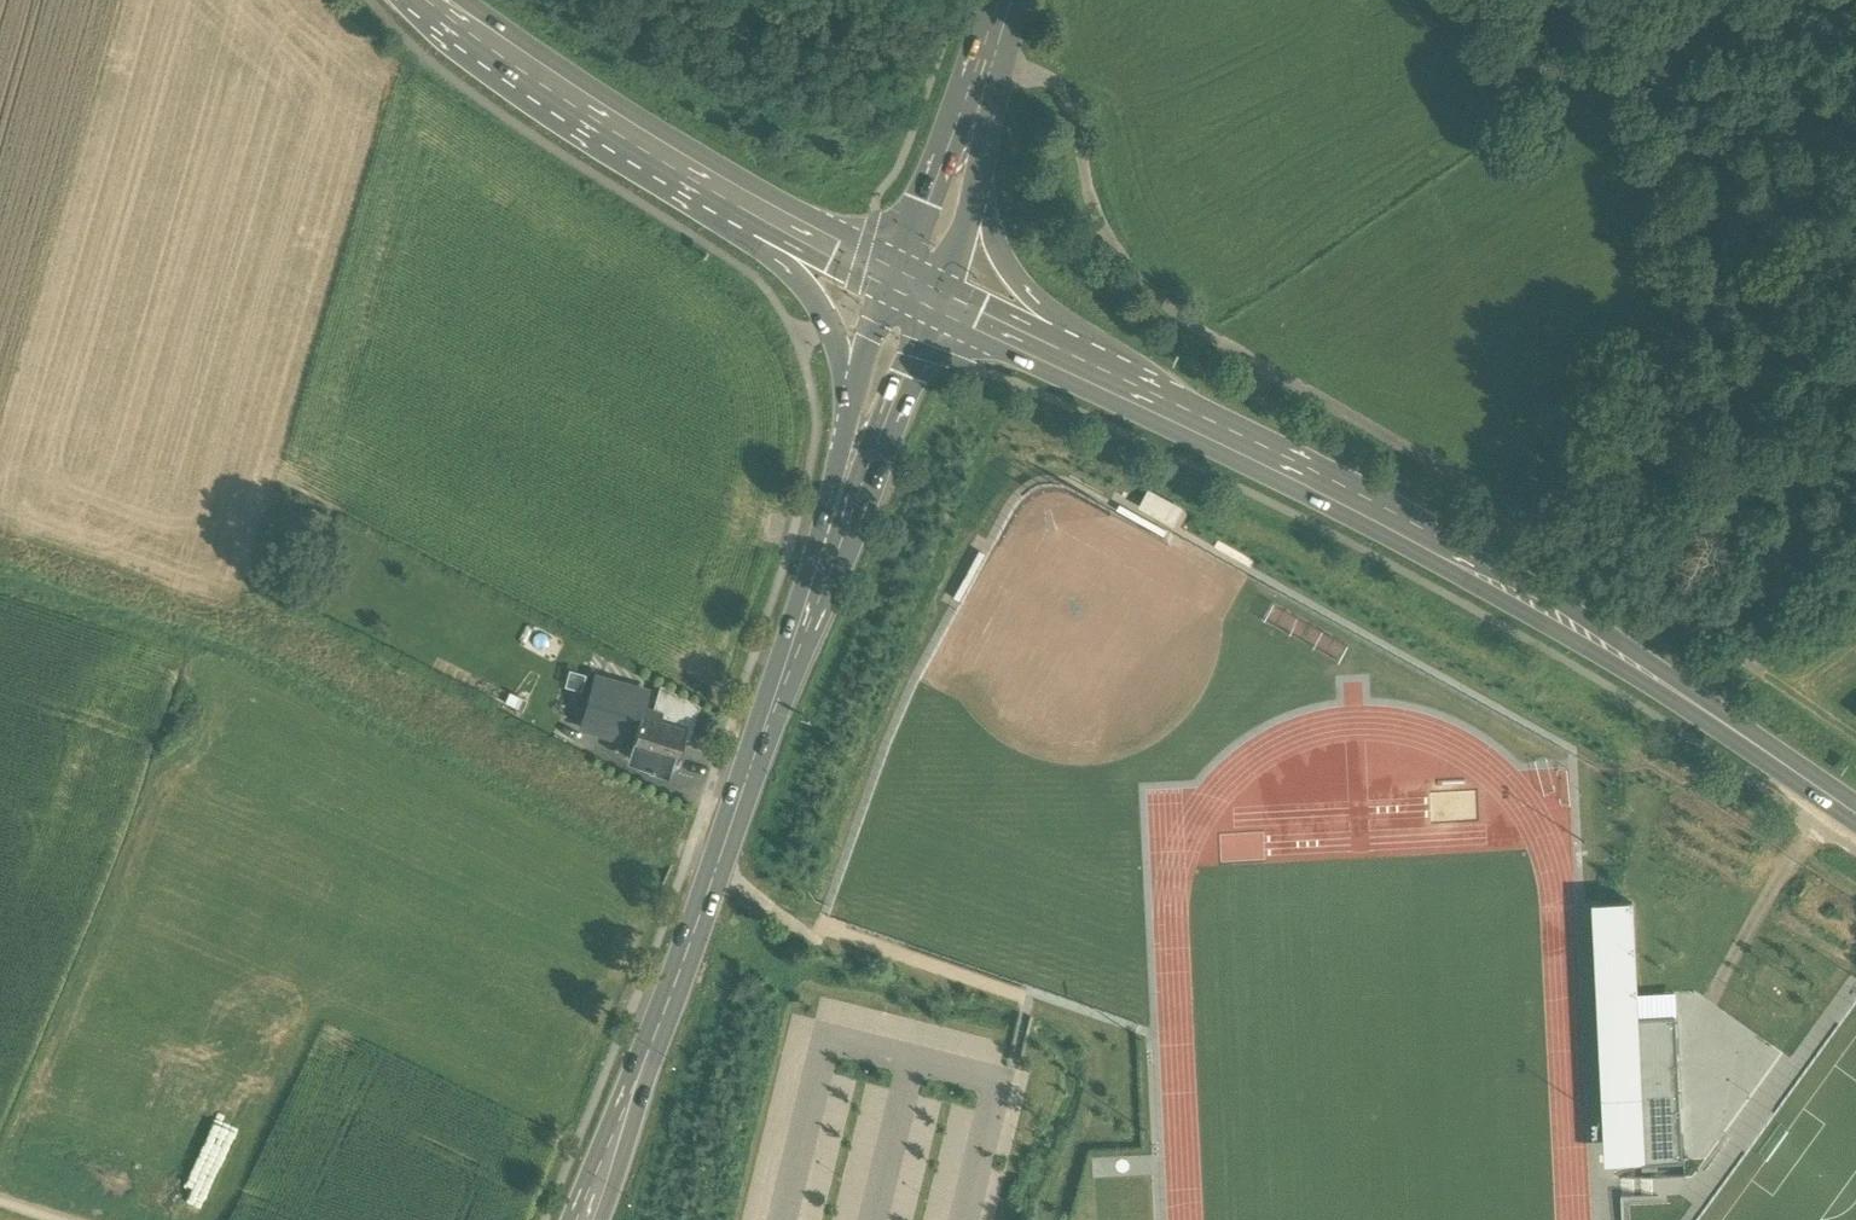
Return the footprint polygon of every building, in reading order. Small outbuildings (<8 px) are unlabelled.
[(622,684),(600,677),(584,727),(606,733),(613,711),(622,684)] [(626,716),(613,711),(606,733),(634,741),(644,708),(645,708),(646,702),(631,698),(626,716)] [(645,708),(644,708),(634,741),(655,747),(653,753),(673,759),(679,760),(688,727),(661,720),(663,713),(645,708)] [(634,741),(628,760),(650,767),(650,769),(669,774),(673,759),(653,753),(655,747),(634,741)] [(1601,903),(1607,1017),(1638,1016),(1633,901),(1601,903)] [(1607,1017),(1609,1073),(1642,1071),(1644,1108),(1611,1109),(1613,1164),(1614,1164),(1684,1161),(1677,1014),(1638,1016),(1607,1017)] [(1609,1073),(1611,1109),(1644,1108),(1642,1071),(1609,1073)]
